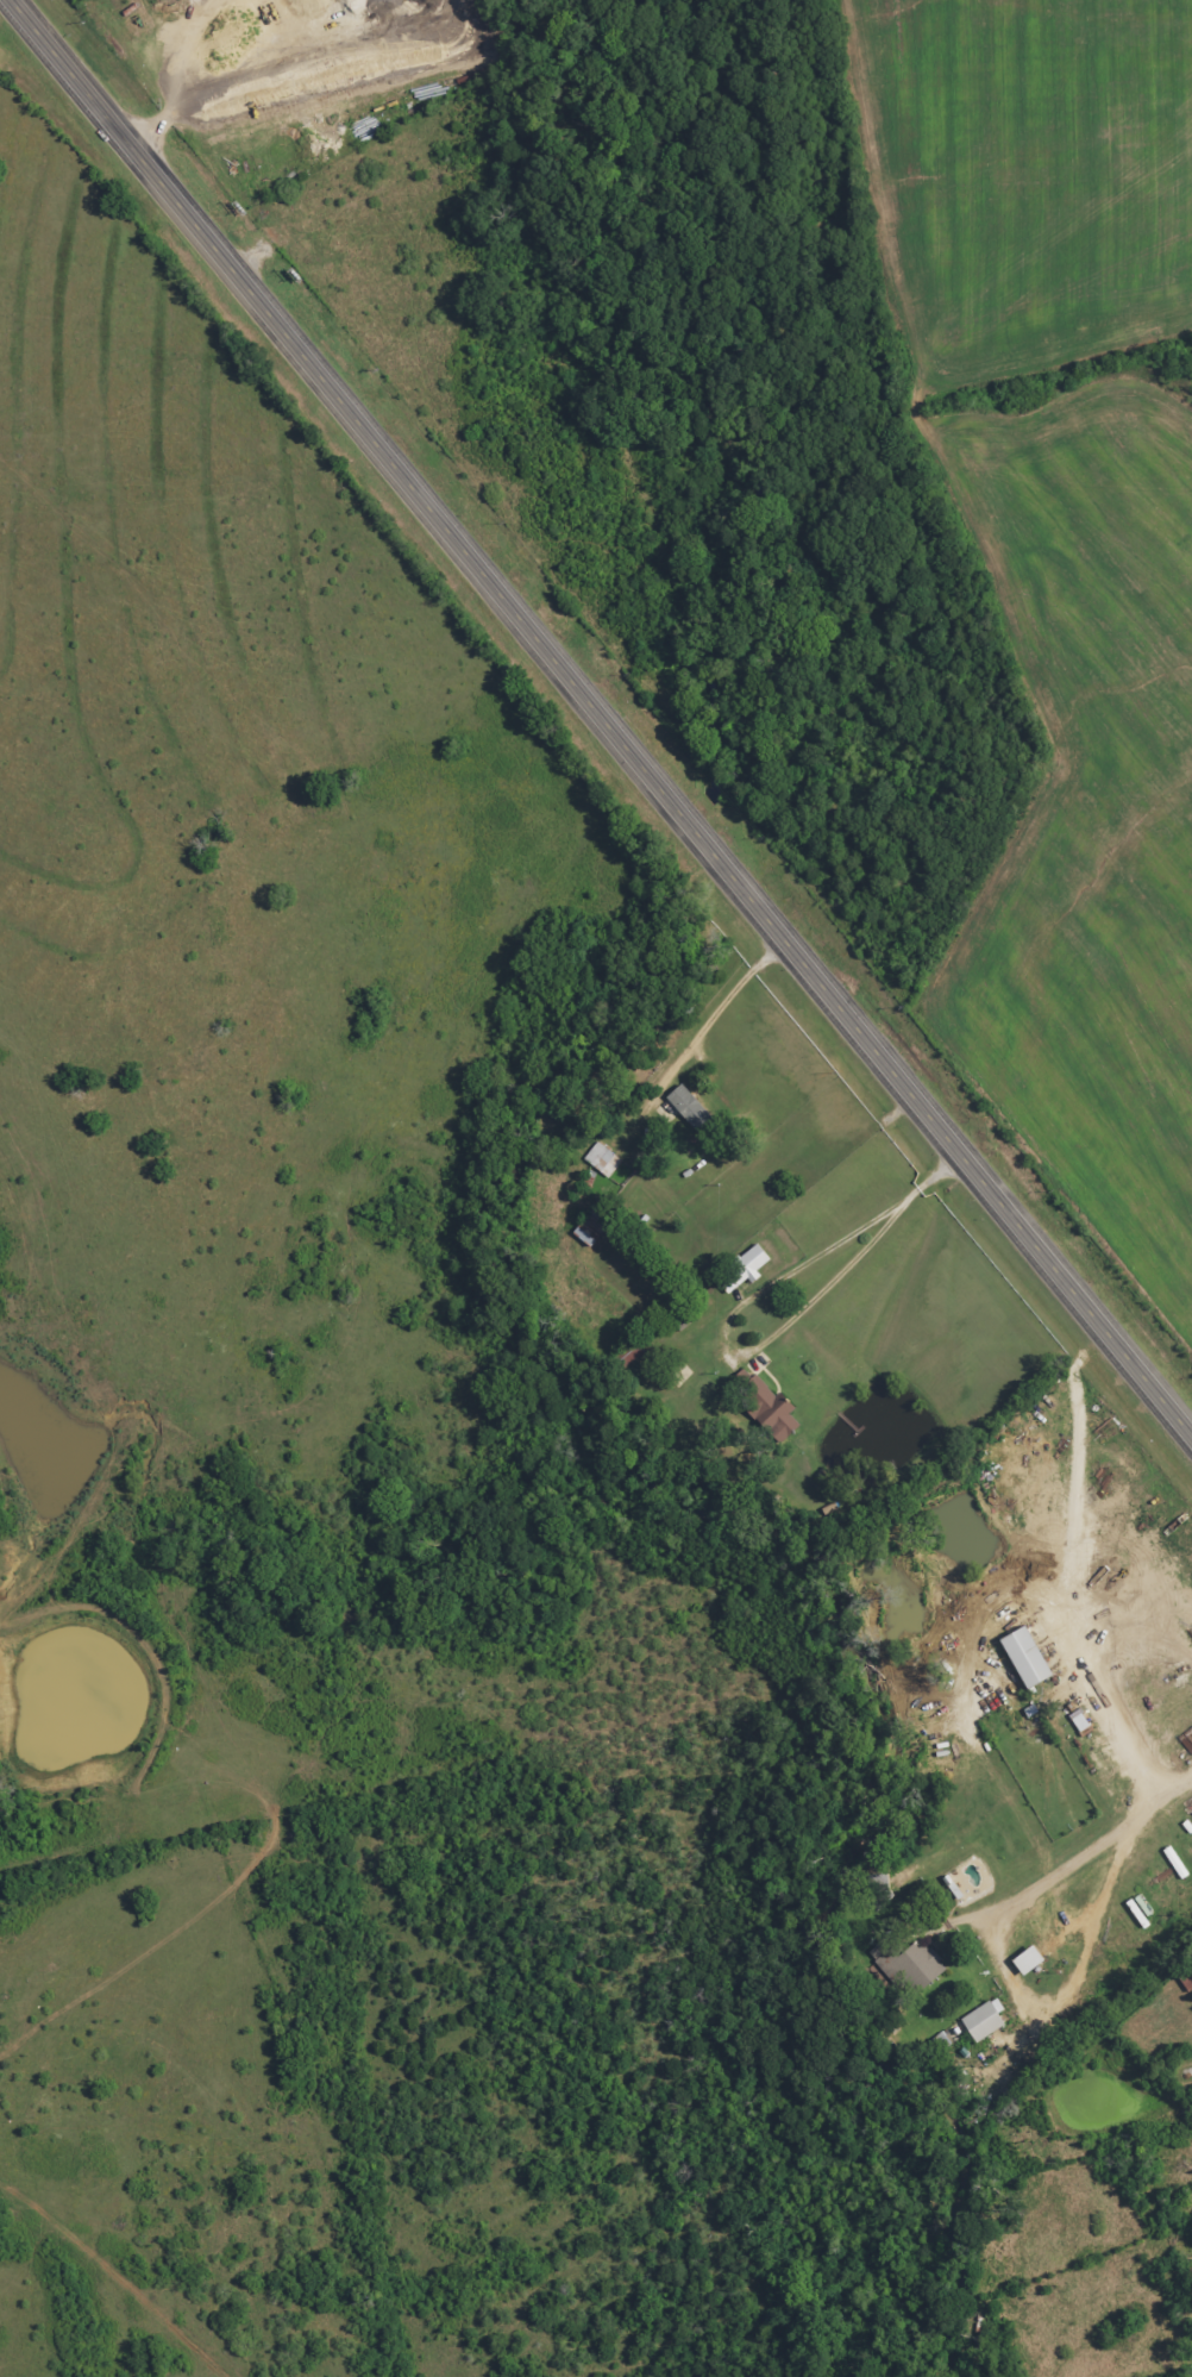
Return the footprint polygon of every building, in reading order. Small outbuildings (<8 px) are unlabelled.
[(702,1134),(717,1120),(683,1084),(668,1098),(702,1134)] [(610,1178),(623,1160),(598,1141),(585,1159),(610,1178)] [(604,1221),(609,1214),(596,1205),(575,1234),(594,1247),(610,1225),(604,1221)] [(758,1270),(773,1259),(760,1242),(716,1277),(731,1296),(760,1272),(758,1270)] [(759,1396),(755,1413),(760,1414),(756,1428),(792,1437),(797,1419),(793,1418),(799,1394),(740,1379),(737,1390),(759,1396)] [(1056,1674),(1027,1625),(1001,1640),(1030,1689),(1056,1674)] [(949,1969),(923,1938),(908,1950),(893,1932),(876,1946),(882,1953),(876,1959),(895,1982),(902,1976),(918,1995),(949,1969)] [(1047,1961),(1036,1945),(1014,1960),(1025,1976),(1047,1961)] [(1007,2025),(1000,2013),(1006,2010),(999,1997),(963,2019),(977,2043),(1007,2025)]
